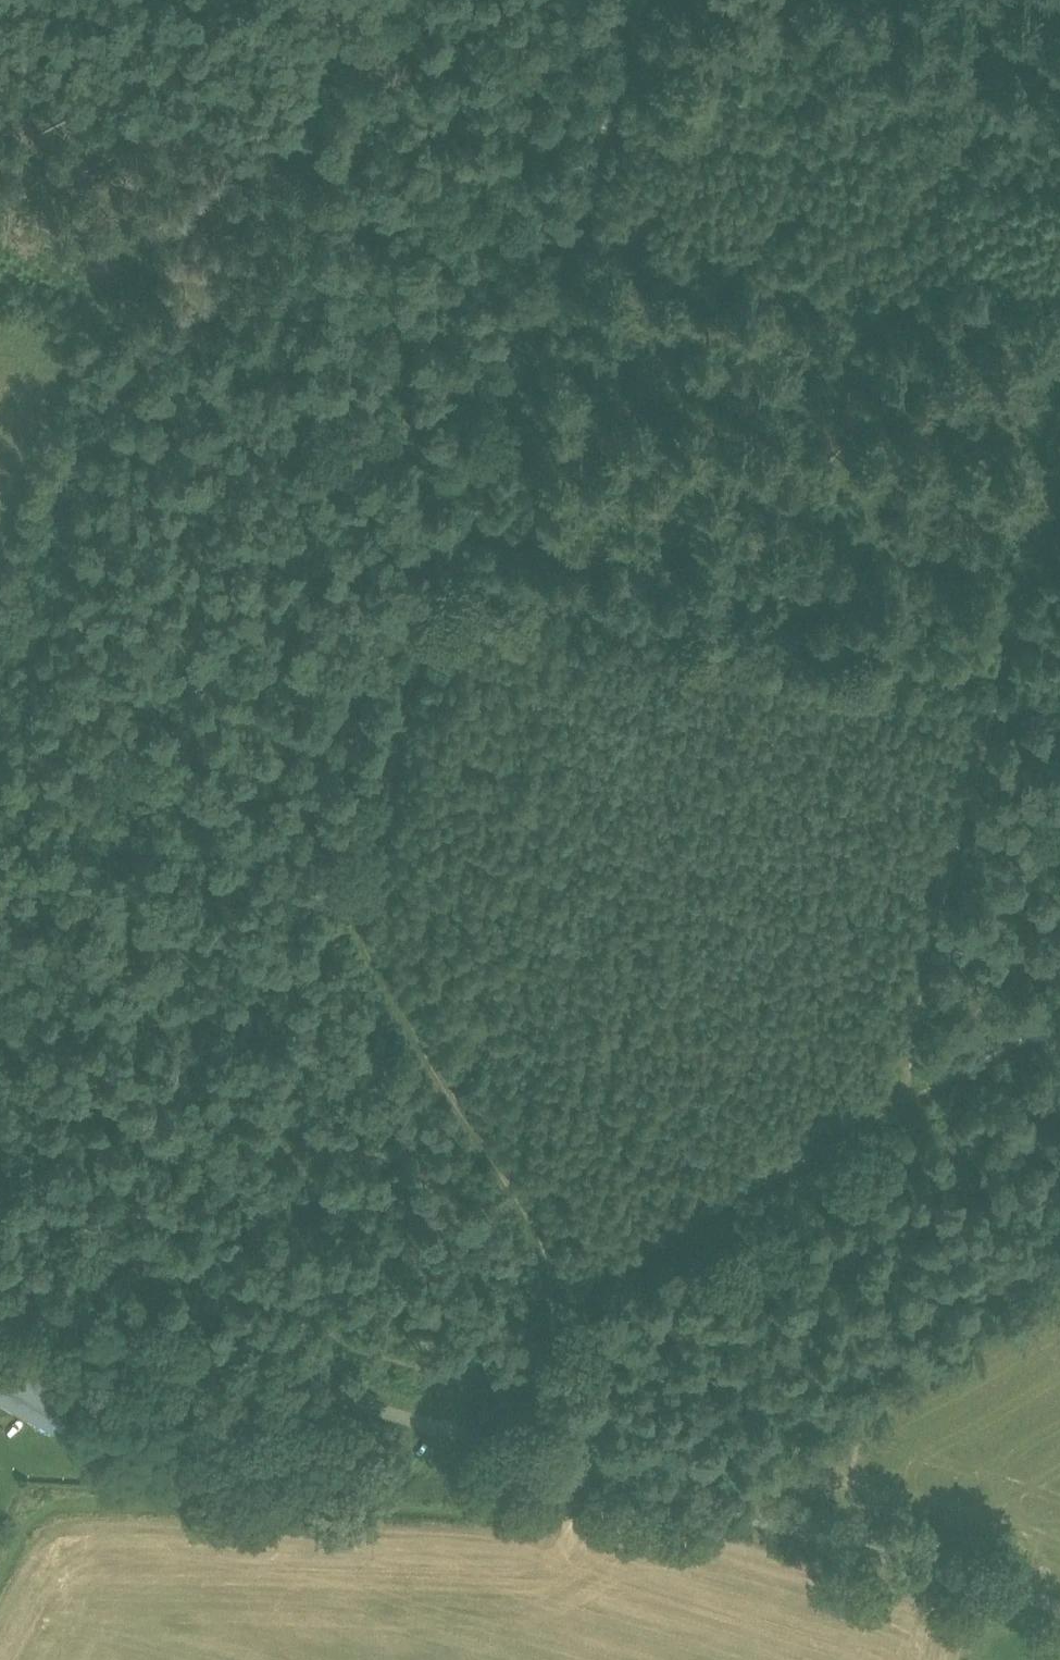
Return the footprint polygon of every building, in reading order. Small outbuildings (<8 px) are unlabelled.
[(59,1438),(76,1389),(11,1366),(0,1399),(0,1406),(46,1423),(43,1432),(59,1438)]
